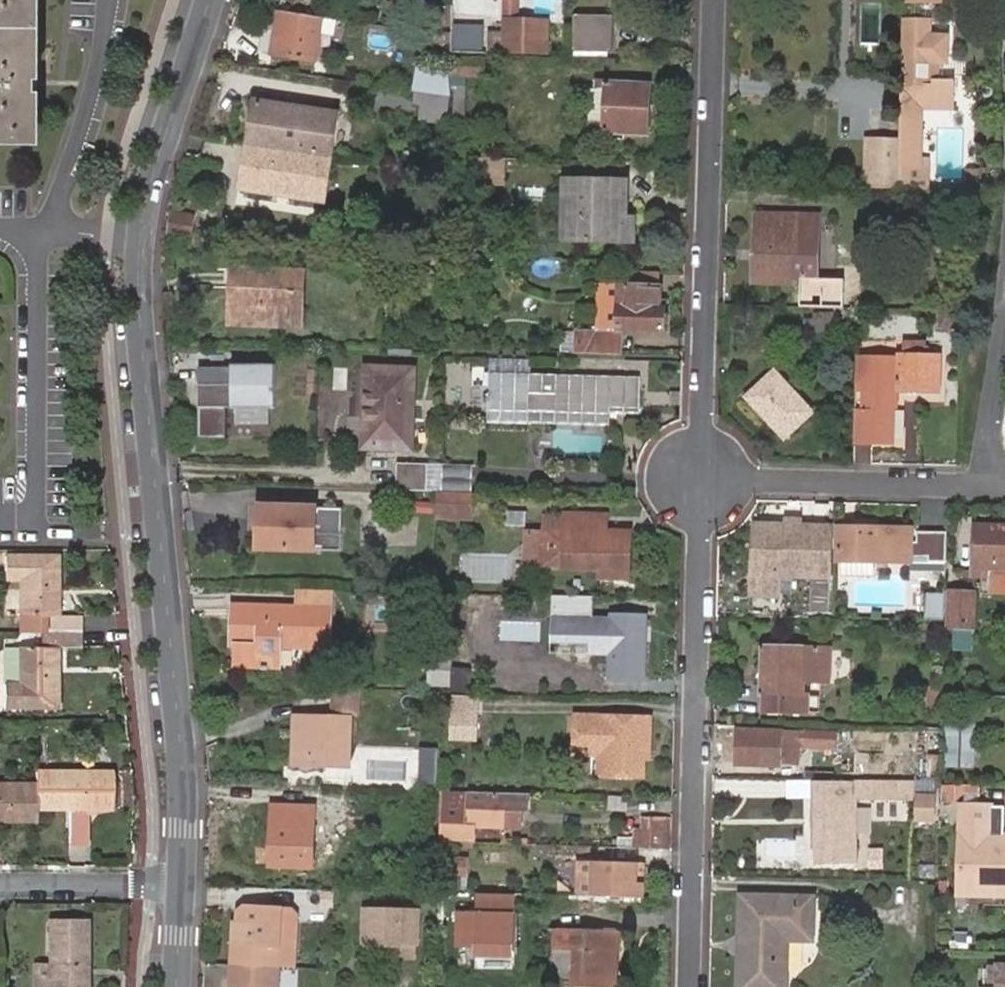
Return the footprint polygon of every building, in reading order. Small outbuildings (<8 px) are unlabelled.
[(25,27),(25,0),(0,0),(0,27),(25,27)] [(447,0),(437,0),(435,14),(444,15),(447,0)] [(508,52),(549,53),(549,24),(519,23),(519,0),(509,0),(508,52)] [(277,8),(271,52),(314,57),(320,13),(277,8)] [(466,11),(466,26),(484,26),(485,12),(466,11)] [(615,12),(576,12),(575,48),(613,49),(615,12)] [(932,19),(907,18),(906,59),(940,60),(946,60),(949,60),(949,36),(932,36),(932,19)] [(452,25),(452,27),(452,51),(497,52),(498,26),(484,26),(466,26),(452,25)] [(25,27),(0,27),(0,141),(24,141),(25,91),(33,91),(33,77),(25,77),(25,27)] [(420,58),(416,85),(423,86),(451,89),(451,74),(451,62),(420,58)] [(474,59),(452,59),(451,62),(451,74),(473,75),(474,59)] [(905,84),(903,86),(902,137),(902,140),(917,141),(917,109),(954,110),(955,81),(939,81),(940,60),(906,59),(905,84)] [(649,133),(651,84),(597,81),(594,130),(649,133)] [(466,84),(454,83),(453,113),(465,114),(466,84)] [(451,89),(423,86),(419,112),(450,116),(451,89)] [(258,102),(252,143),(324,150),(333,111),(258,102)] [(902,140),(902,137),(869,136),(868,184),(901,185),(902,158),(902,140)] [(917,141),(902,140),(902,158),(901,185),(901,187),(929,187),(929,178),(916,178),(916,158),(917,141)] [(324,150),(252,143),(245,188),(314,194),(324,150)] [(474,155),(473,175),(499,176),(499,156),(474,155)] [(930,159),(916,158),(916,178),(929,178),(930,159)] [(978,170),(967,170),(967,185),(978,185),(978,170)] [(568,241),(627,242),(628,204),(628,181),(569,179),(568,241)] [(628,204),(627,242),(638,243),(639,204),(628,204)] [(193,234),(196,215),(174,212),(170,231),(193,234)] [(812,278),(813,216),(757,215),(758,282),(794,284),(794,278),(812,278)] [(208,245),(209,235),(199,233),(197,244),(208,245)] [(284,289),(296,290),(297,272),(223,268),(223,287),(232,287),(230,322),(282,324),(284,289)] [(232,287),(223,287),(221,321),(230,322),(232,287)] [(663,309),(664,288),(623,287),(622,329),(667,329),(668,310),(663,309)] [(295,325),(296,290),(284,289),(282,324),(295,325)] [(836,334),(836,318),(808,317),(808,333),(836,334)] [(961,334),(961,318),(939,318),(939,333),(961,334)] [(572,332),(571,352),(579,352),(579,333),(572,332)] [(579,333),(579,352),(601,353),(602,333),(579,333)] [(601,353),(623,354),(624,334),(602,333),(601,353)] [(859,363),(857,442),(895,443),(896,406),(889,405),(888,397),(897,390),(940,391),(942,355),(927,355),(927,340),(906,340),(905,353),(898,353),(898,357),(859,356),(859,363)] [(200,361),(199,434),(231,434),(231,421),(272,422),(273,404),(281,404),(282,362),(200,361)] [(494,362),(493,372),(539,373),(613,375),(613,367),(539,365),(539,363),(494,362)] [(415,448),(418,369),(369,367),(367,446),(415,448)] [(493,372),(478,371),(477,387),(488,388),(488,383),(493,383),(493,372)] [(817,411),(777,371),(750,397),(789,437),(817,411)] [(642,376),(613,375),(539,373),(493,372),(493,383),(488,383),(488,388),(487,410),(492,410),(532,410),(532,393),(558,394),(558,410),(612,411),(612,405),(641,406),(642,376)] [(488,388),(477,387),(477,409),(487,410),(488,388)] [(889,405),(896,406),(897,390),(888,397),(889,405)] [(684,392),(669,393),(669,406),(684,407),(684,392)] [(612,425),(612,411),(558,410),(558,394),(532,393),(532,410),(492,410),(491,421),(612,425)] [(909,406),(900,405),(898,443),(907,444),(909,406)] [(398,490),(430,491),(430,464),(399,463),(398,490)] [(444,464),(443,491),(469,492),(477,492),(478,465),(444,464)] [(443,491),(436,491),(436,514),(468,515),(469,492),(443,491)] [(341,509),(259,506),(258,549),(340,551),(341,509)] [(605,538),(606,515),(564,514),(556,514),(546,514),(544,564),(555,565),(563,565),(563,567),(602,568),(602,578),(628,578),(629,538),(605,538)] [(813,577),(828,577),(830,528),(755,526),(754,549),(754,559),(753,580),(762,580),(762,595),(781,595),(781,576),(813,577)] [(948,536),(948,535),(920,534),(919,544),(918,544),(913,544),(914,530),(914,529),(881,528),(840,527),(839,562),(878,562),(913,563),(913,559),(931,559),(931,563),(947,564),(948,536)] [(976,527),(975,577),(1004,578),(1004,528),(976,527)] [(6,706),(58,707),(57,647),(80,646),(79,615),(58,616),(57,553),(6,554),(7,580),(18,580),(18,616),(35,616),(36,631),(36,646),(18,647),(18,680),(5,681),(6,706)] [(828,577),(813,577),(811,618),(833,618),(833,578),(828,577)] [(974,628),(975,591),(950,590),(949,627),(974,628)] [(331,610),(331,592),(299,591),(298,609),(331,610)] [(947,594),(927,593),(926,620),(946,620),(947,594)] [(568,599),(537,598),(536,619),(568,620),(568,599)] [(298,609),(236,607),(235,646),(240,646),(260,647),(260,668),(266,668),(275,669),(281,669),(283,648),(330,649),(331,610),(298,609)] [(655,679),(656,615),(612,613),(611,622),(596,621),(595,661),(610,662),(610,678),(655,679)] [(36,631),(35,616),(18,616),(18,632),(36,631)] [(457,639),(433,639),(432,685),(456,686),(456,665),(457,639)] [(260,647),(240,646),(239,667),(260,668),(260,647)] [(821,683),(821,650),(763,648),(762,696),(764,696),(764,712),(820,713),(821,698),(809,697),(809,682),(821,683)] [(476,666),(456,665),(456,686),(456,688),(475,689),(476,666)] [(941,702),(941,688),(929,687),(929,702),(941,702)] [(361,690),(331,690),(331,712),(360,712),(361,690)] [(461,712),(473,713),(473,702),(461,702),(461,712)] [(483,713),(473,713),(461,712),(460,712),(459,737),(481,739),(483,713)] [(343,765),(344,717),(302,715),(301,763),(343,765)] [(581,753),(583,716),(575,716),(574,753),(581,753)] [(581,753),(589,754),(589,716),(583,716),(581,753)] [(589,716),(589,754),(601,754),(600,774),(643,775),(644,748),(650,748),(650,717),(589,716)] [(977,723),(947,722),(946,769),(976,770),(977,723)] [(799,732),(738,730),(737,763),(782,764),(782,759),(792,759),(792,750),(799,750),(799,743),(831,743),(831,730),(799,730),(799,732)] [(868,771),(870,753),(837,751),(836,768),(868,771)] [(94,809),(110,808),(110,770),(35,770),(35,781),(0,781),(0,822),(35,822),(34,808),(69,808),(69,844),(86,844),(86,830),(86,809),(94,809)] [(816,801),(814,848),(853,849),(854,805),(912,806),(913,783),(816,781),(816,801)] [(966,786),(942,786),(942,803),(957,804),(966,796),(966,786)] [(981,786),(966,786),(966,796),(974,795),(982,795),(981,786)] [(521,792),(471,791),(472,794),(448,794),(446,839),(480,840),(480,827),(511,828),(511,812),(521,812),(521,792)] [(532,813),(533,793),(521,792),(521,812),(526,813),(532,813)] [(934,798),(917,798),(916,822),(934,823),(934,798)] [(966,823),(994,824),(995,805),(967,804),(966,823)] [(994,824),(966,823),(966,827),(994,828),(1003,828),(1003,826),(1004,826),(1004,805),(995,805),(994,824)] [(275,846),(271,846),(271,867),(313,867),(313,807),(272,806),(272,823),(276,823),(275,846)] [(511,828),(520,828),(521,812),(511,812),(511,828)] [(653,847),(672,848),(673,818),(653,817),(653,837),(653,847)] [(994,828),(966,827),(965,841),(976,841),(975,861),(964,861),(964,883),(991,884),(990,894),(1004,895),(1004,835),(1003,835),(1003,828),(994,828)] [(653,847),(653,837),(637,837),(636,847),(638,847),(653,847)] [(976,841),(965,841),(964,861),(975,861),(976,841)] [(606,846),(606,860),(638,861),(638,847),(636,847),(606,846)] [(451,859),(450,891),(469,892),(470,860),(451,859)] [(592,895),(644,896),(644,880),(637,880),(638,861),(606,860),(594,860),(592,895)] [(963,893),(990,894),(991,884),(964,883),(963,893)] [(513,966),(515,893),(478,892),(477,912),(458,912),(458,945),(476,945),(476,966),(513,966)] [(739,955),(774,956),(773,986),(786,986),(788,938),(811,939),(813,896),(741,894),(739,955)] [(236,922),(235,955),(281,956),(281,944),(300,945),(300,911),(295,905),(247,904),(241,911),(241,923),(236,922)] [(365,942),(424,943),(425,905),(366,904),(365,942)] [(88,918),(49,918),(49,966),(49,986),(88,986),(88,918)] [(553,927),(551,971),(572,972),(572,984),(619,986),(620,951),(623,951),(623,929),(553,927)] [(288,957),(288,964),(300,964),(300,945),(281,944),(281,956),(288,957)] [(235,955),(234,986),(280,986),(280,964),(281,956),(235,955)] [(739,955),(738,986),(773,986),(774,956),(739,955)] [(33,966),(34,986),(49,986),(49,966),(33,966)] [(996,967),(995,986),(999,986),(1004,986),(1004,983),(1004,968),(996,967)] [(572,972),(551,971),(551,983),(572,984),(572,972)]
